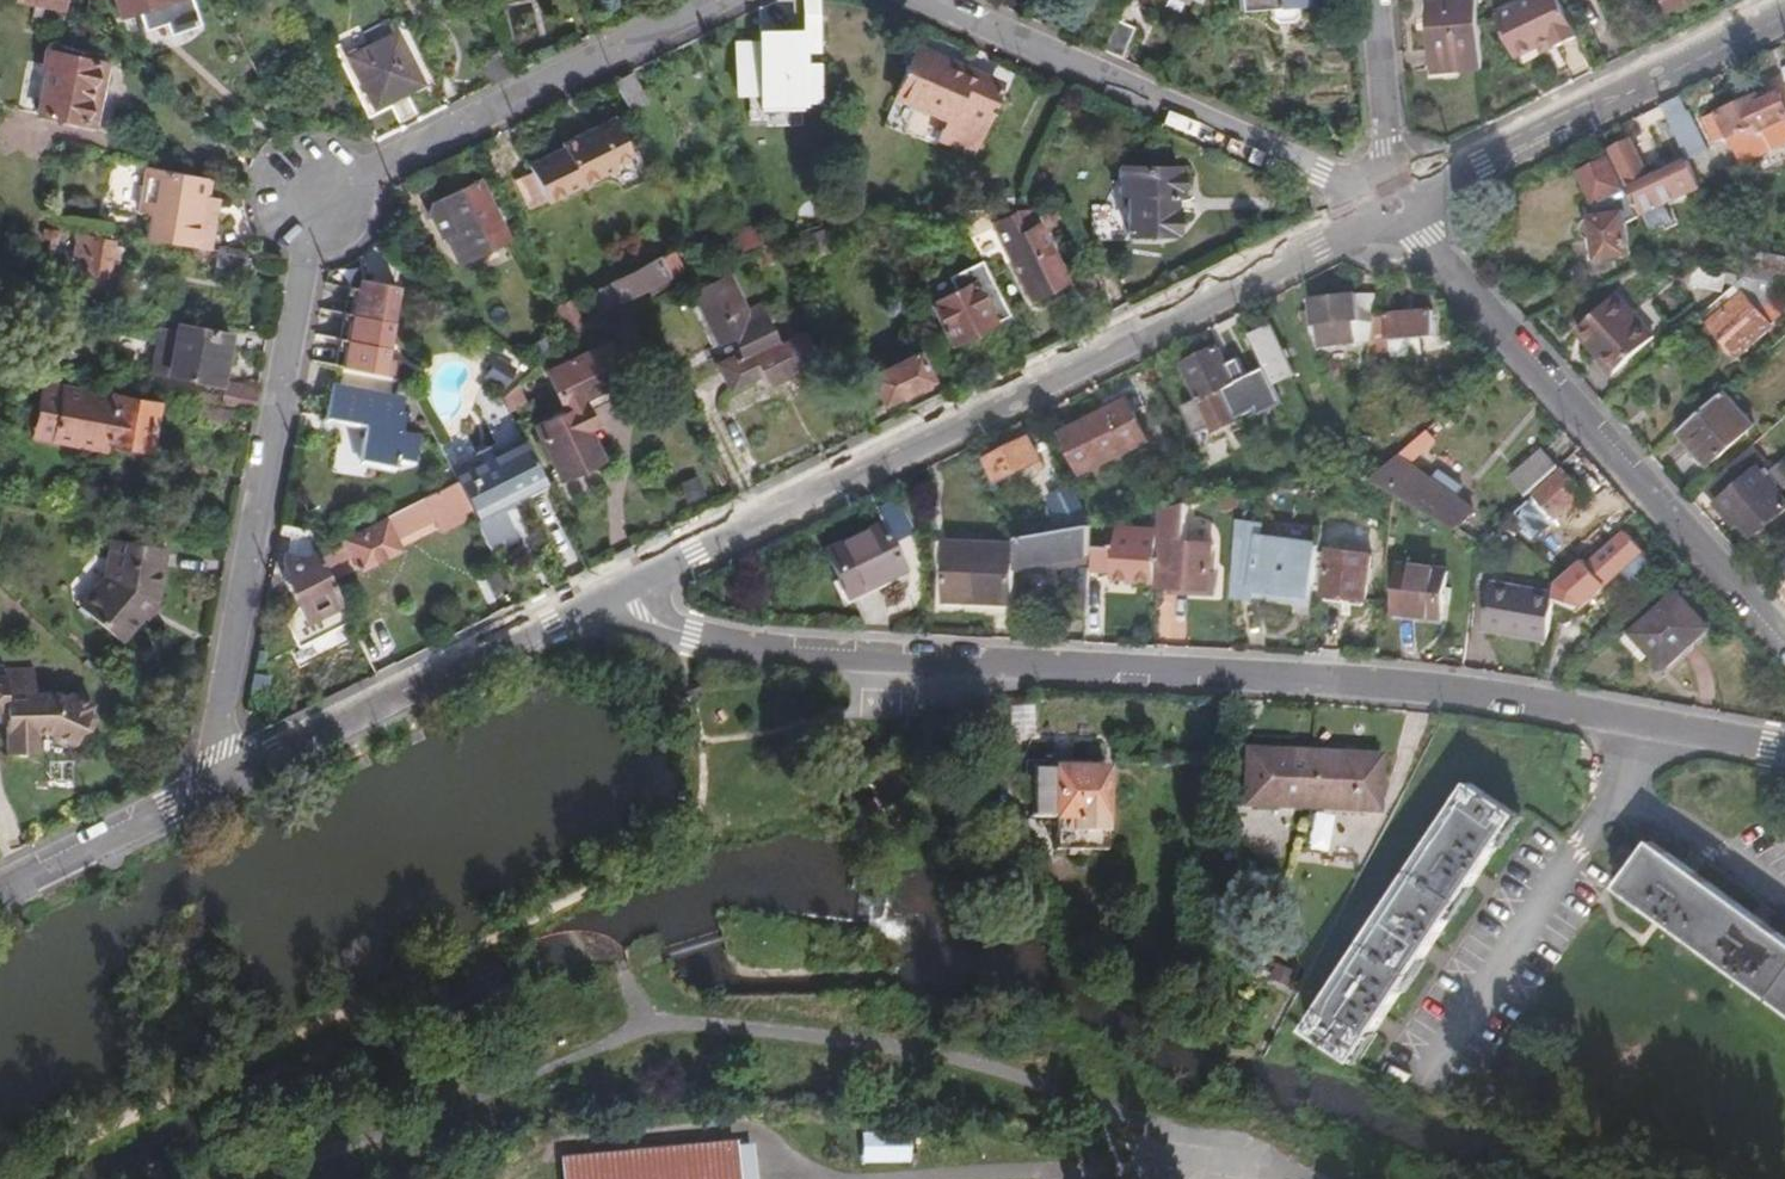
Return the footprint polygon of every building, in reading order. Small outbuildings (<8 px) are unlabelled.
[(54,0),(8,0),(7,6),(52,14),(54,0)] [(109,21),(131,15),(133,22),(162,15),(160,8),(158,0),(103,0),(109,21)] [(819,65),(817,0),(801,0),(802,65),(819,65)] [(1238,15),(1271,13),(1272,22),(1278,29),(1292,28),(1298,19),(1297,11),(1312,9),(1311,0),(1237,0),(1238,15)] [(1486,69),(1480,0),(1449,0),(1430,1),(1436,72),(1486,69)] [(1560,0),(1528,0),(1496,15),(1518,62),(1542,50),(1545,56),(1578,39),(1560,0)] [(1674,14),(1705,0),(1668,0),(1674,14)] [(1099,50),(1116,58),(1131,28),(1112,20),(1099,50)] [(800,32),(759,33),(759,44),(736,45),(737,93),(760,92),(760,110),(801,110),(801,99),(820,99),(819,65),(802,65),(800,65),(800,32)] [(388,36),(342,58),(367,110),(413,87),(388,36)] [(943,65),(915,53),(895,97),(947,120),(939,139),(969,153),(995,92),(941,69),(943,65)] [(97,68),(35,55),(23,117),(85,130),(97,68)] [(628,70),(612,77),(628,109),(644,102),(628,70)] [(1705,117),(1717,141),(1735,133),(1749,160),(1784,143),(1784,103),(1779,90),(1767,96),(1763,89),(1705,117)] [(1709,150),(1687,106),(1686,106),(1679,94),(1660,104),(1688,160),(1709,150)] [(912,128),(936,137),(943,119),(919,110),(912,128)] [(532,175),(545,201),(634,157),(613,118),(562,143),(565,149),(528,167),(532,175)] [(1702,188),(1688,161),(1655,178),(1634,139),(1616,148),(1637,189),(1635,190),(1647,213),(1641,216),(1650,232),(1671,221),(1667,205),(1702,188)] [(1641,216),(1611,156),(1579,172),(1600,215),(1596,215),(1584,224),(1584,229),(1586,232),(1587,234),(1593,237),(1598,238),(1601,257),(1635,252),(1630,221),(1641,216)] [(1175,167),(1116,167),(1116,190),(1126,190),(1126,202),(1089,203),(1089,238),(1126,237),(1126,231),(1175,230),(1175,205),(1171,205),(1170,189),(1175,189),(1175,167)] [(196,202),(199,185),(139,173),(134,200),(141,221),(137,246),(200,258),(205,231),(192,228),(196,202)] [(531,208),(545,201),(532,175),(518,182),(531,208)] [(504,240),(475,180),(428,204),(427,212),(439,236),(451,230),(465,258),(504,240)] [(208,204),(196,202),(192,228),(205,231),(208,204)] [(1025,240),(1011,211),(990,211),(986,212),(1029,298),(1063,281),(1039,234),(1025,240)] [(1066,227),(1057,211),(1038,211),(1049,235),(1066,227)] [(755,226),(736,235),(743,249),(770,236),(766,227),(757,231),(755,226)] [(805,234),(786,244),(793,257),(812,248),(805,234)] [(106,248),(72,241),(68,259),(77,261),(71,292),(97,297),(106,248)] [(1751,250),(1746,277),(1784,285),(1784,256),(1751,250)] [(677,272),(668,254),(592,291),(597,299),(589,303),(594,313),(677,272)] [(243,284),(246,266),(208,258),(204,276),(243,284)] [(953,342),(1008,315),(982,261),(949,278),(955,291),(933,303),(953,342)] [(1727,276),(1695,269),(1692,287),(1723,293),(1727,276)] [(732,272),(694,289),(720,345),(738,336),(744,350),(720,362),(733,389),(761,376),(764,383),(815,359),(802,330),(780,340),(761,301),(749,307),(732,272)] [(357,277),(339,365),(341,365),(382,374),(400,286),(357,277)] [(1746,277),(1702,316),(1737,357),(1773,325),(1774,326),(1784,316),(1784,285),(1746,277)] [(1366,352),(1373,315),(1376,296),(1310,298),(1311,310),(1303,310),(1304,327),(1311,326),(1313,343),(1325,343),(1327,353),(1366,352)] [(566,298),(554,304),(568,332),(580,327),(566,298)] [(1619,298),(1578,334),(1614,375),(1655,339),(1619,298)] [(1366,352),(1366,355),(1411,352),(1410,342),(1428,340),(1426,312),(1373,315),(1366,352)] [(1268,328),(1250,336),(1296,431),(1304,421),(1308,417),(1289,379),(1293,377),(1268,328)] [(219,362),(223,340),(192,335),(191,343),(159,337),(154,360),(161,361),(159,372),(168,373),(166,381),(183,384),(182,386),(209,391),(215,361),(219,362)] [(609,347),(553,373),(569,408),(533,425),(558,478),(604,457),(592,429),(597,427),(590,411),(630,392),(609,347)] [(1217,349),(1182,366),(1201,404),(1183,413),(1197,441),(1239,421),(1223,390),(1235,384),(1217,349)] [(846,380),(862,414),(929,381),(916,354),(868,378),(864,371),(846,380)] [(500,359),(488,375),(503,387),(515,371),(500,359)] [(391,395),(395,376),(382,374),(341,365),(338,383),(331,382),(324,417),(363,425),(356,461),(393,468),(395,459),(410,462),(415,436),(399,433),(406,398),(391,395)] [(219,408),(243,412),(247,390),(215,384),(210,406),(219,408)] [(37,389),(31,424),(38,426),(35,445),(88,453),(89,445),(110,449),(115,457),(129,459),(141,451),(148,408),(37,389)] [(518,390),(502,397),(509,412),(525,404),(518,390)] [(1726,390),(1679,432),(1709,466),(1755,424),(1726,390)] [(1128,400),(1064,432),(1084,471),(1148,440),(1128,400)] [(219,408),(210,406),(190,402),(186,419),(216,424),(219,408)] [(38,426),(31,424),(28,444),(35,445),(38,426)] [(1220,435),(1194,449),(1202,465),(1228,451),(1220,435)] [(1420,437),(1395,459),(1409,467),(1430,448),(1420,437)] [(473,512),(474,514),(475,514),(500,501),(543,480),(523,439),(491,454),(488,447),(474,454),(478,461),(453,473),(457,480),(473,512)] [(1031,440),(989,460),(999,481),(1041,461),(1031,440)] [(1355,446),(1352,462),(1367,463),(1369,448),(1355,446)] [(1512,479),(1527,496),(1558,468),(1541,450),(1512,479)] [(1702,492),(1730,521),(1734,518),(1748,533),(1783,501),(1777,494),(1784,487),(1784,459),(1763,478),(1754,469),(1760,463),(1749,450),(1702,492)] [(1390,465),(1404,473),(1409,467),(1395,459),(1390,465)] [(1392,494),(1461,532),(1472,512),(1452,500),(1428,486),(1404,473),(1390,465),(1370,482),(1392,494)] [(1591,502),(1562,471),(1534,496),(1543,507),(1527,522),(1533,529),(1529,533),(1535,540),(1572,507),(1579,514),(1591,502)] [(1428,486),(1452,500),(1457,491),(1433,477),(1428,486)] [(314,550),(323,567),(352,553),(359,567),(411,542),(405,528),(432,515),(439,529),(473,512),(457,480),(382,516),(383,520),(347,538),(346,534),(314,550)] [(1066,490),(1049,497),(1062,524),(1078,516),(1066,490)] [(1236,492),(1219,496),(1218,513),(1236,512),(1236,492)] [(894,497),(880,504),(895,534),(909,527),(894,497)] [(519,540),(500,501),(475,514),(494,553),(519,540)] [(882,516),(828,543),(849,586),(903,559),(882,516)] [(303,527),(278,523),(276,533),(309,540),(303,527)] [(1235,526),(1231,613),(1307,622),(1316,545),(1258,539),(1259,528),(1235,526)] [(1089,529),(1016,544),(1016,547),(1015,569),(1089,556),(1089,529)] [(1158,546),(1159,534),(1112,532),(1111,552),(1095,552),(1094,573),(1130,575),(1130,569),(1157,569),(1158,546)] [(1556,594),(1553,606),(1579,610),(1642,555),(1626,535),(1582,573),(1576,567),(1557,584),(1556,594)] [(160,554),(105,544),(97,581),(74,611),(113,646),(150,602),(160,554)] [(1157,569),(1156,589),(1210,591),(1213,548),(1158,546),(1157,569)] [(944,604),(1014,607),(1015,569),(1016,547),(945,547),(944,604)] [(323,567),(314,550),(303,554),(283,550),(281,559),(289,575),(283,578),(300,614),(283,621),(294,644),(347,618),(323,567)] [(1449,558),(1402,553),(1396,601),(1443,607),(1449,558)] [(1366,560),(1325,555),(1321,596),(1362,601),(1366,560)] [(1489,582),(1488,588),(1517,593),(1519,587),(1489,582)] [(1480,629),(1547,642),(1553,606),(1556,594),(1519,587),(1517,593),(1488,588),(1480,629)] [(1088,621),(1088,595),(1088,590),(1070,589),(1070,621),(1088,621)] [(1710,628),(1679,594),(1633,634),(1665,668),(1710,628)] [(0,679),(0,713),(7,713),(8,753),(36,754),(36,737),(49,736),(55,739),(58,745),(71,750),(78,747),(82,737),(93,734),(98,722),(93,712),(94,707),(71,697),(70,703),(59,698),(37,697),(37,673),(9,673),(8,679),(0,679)] [(1241,795),(1308,801),(1311,750),(1246,744),(1241,795)] [(1311,750),(1308,801),(1375,807),(1380,756),(1311,750)] [(1107,825),(1107,758),(1050,758),(1050,761),(1050,809),(1050,814),(1053,814),(1053,842),(1104,842),(1105,825),(1107,825)] [(1050,809),(1050,761),(1032,761),(1031,809),(1050,809)] [(1515,815),(1469,784),(1304,1029),(1350,1060),(1515,815)] [(1650,845),(1640,859),(1623,847),(1609,868),(1625,880),(1618,891),(1784,1014),(1784,944),(1650,845)] [(912,1131),(862,1132),(863,1161),(912,1160),(912,1131)] [(563,1178),(733,1178),(733,1177),(730,1152),(730,1143),(561,1159),(563,1178)] [(738,1151),(730,1152),(733,1177),(740,1176),(738,1151)]
